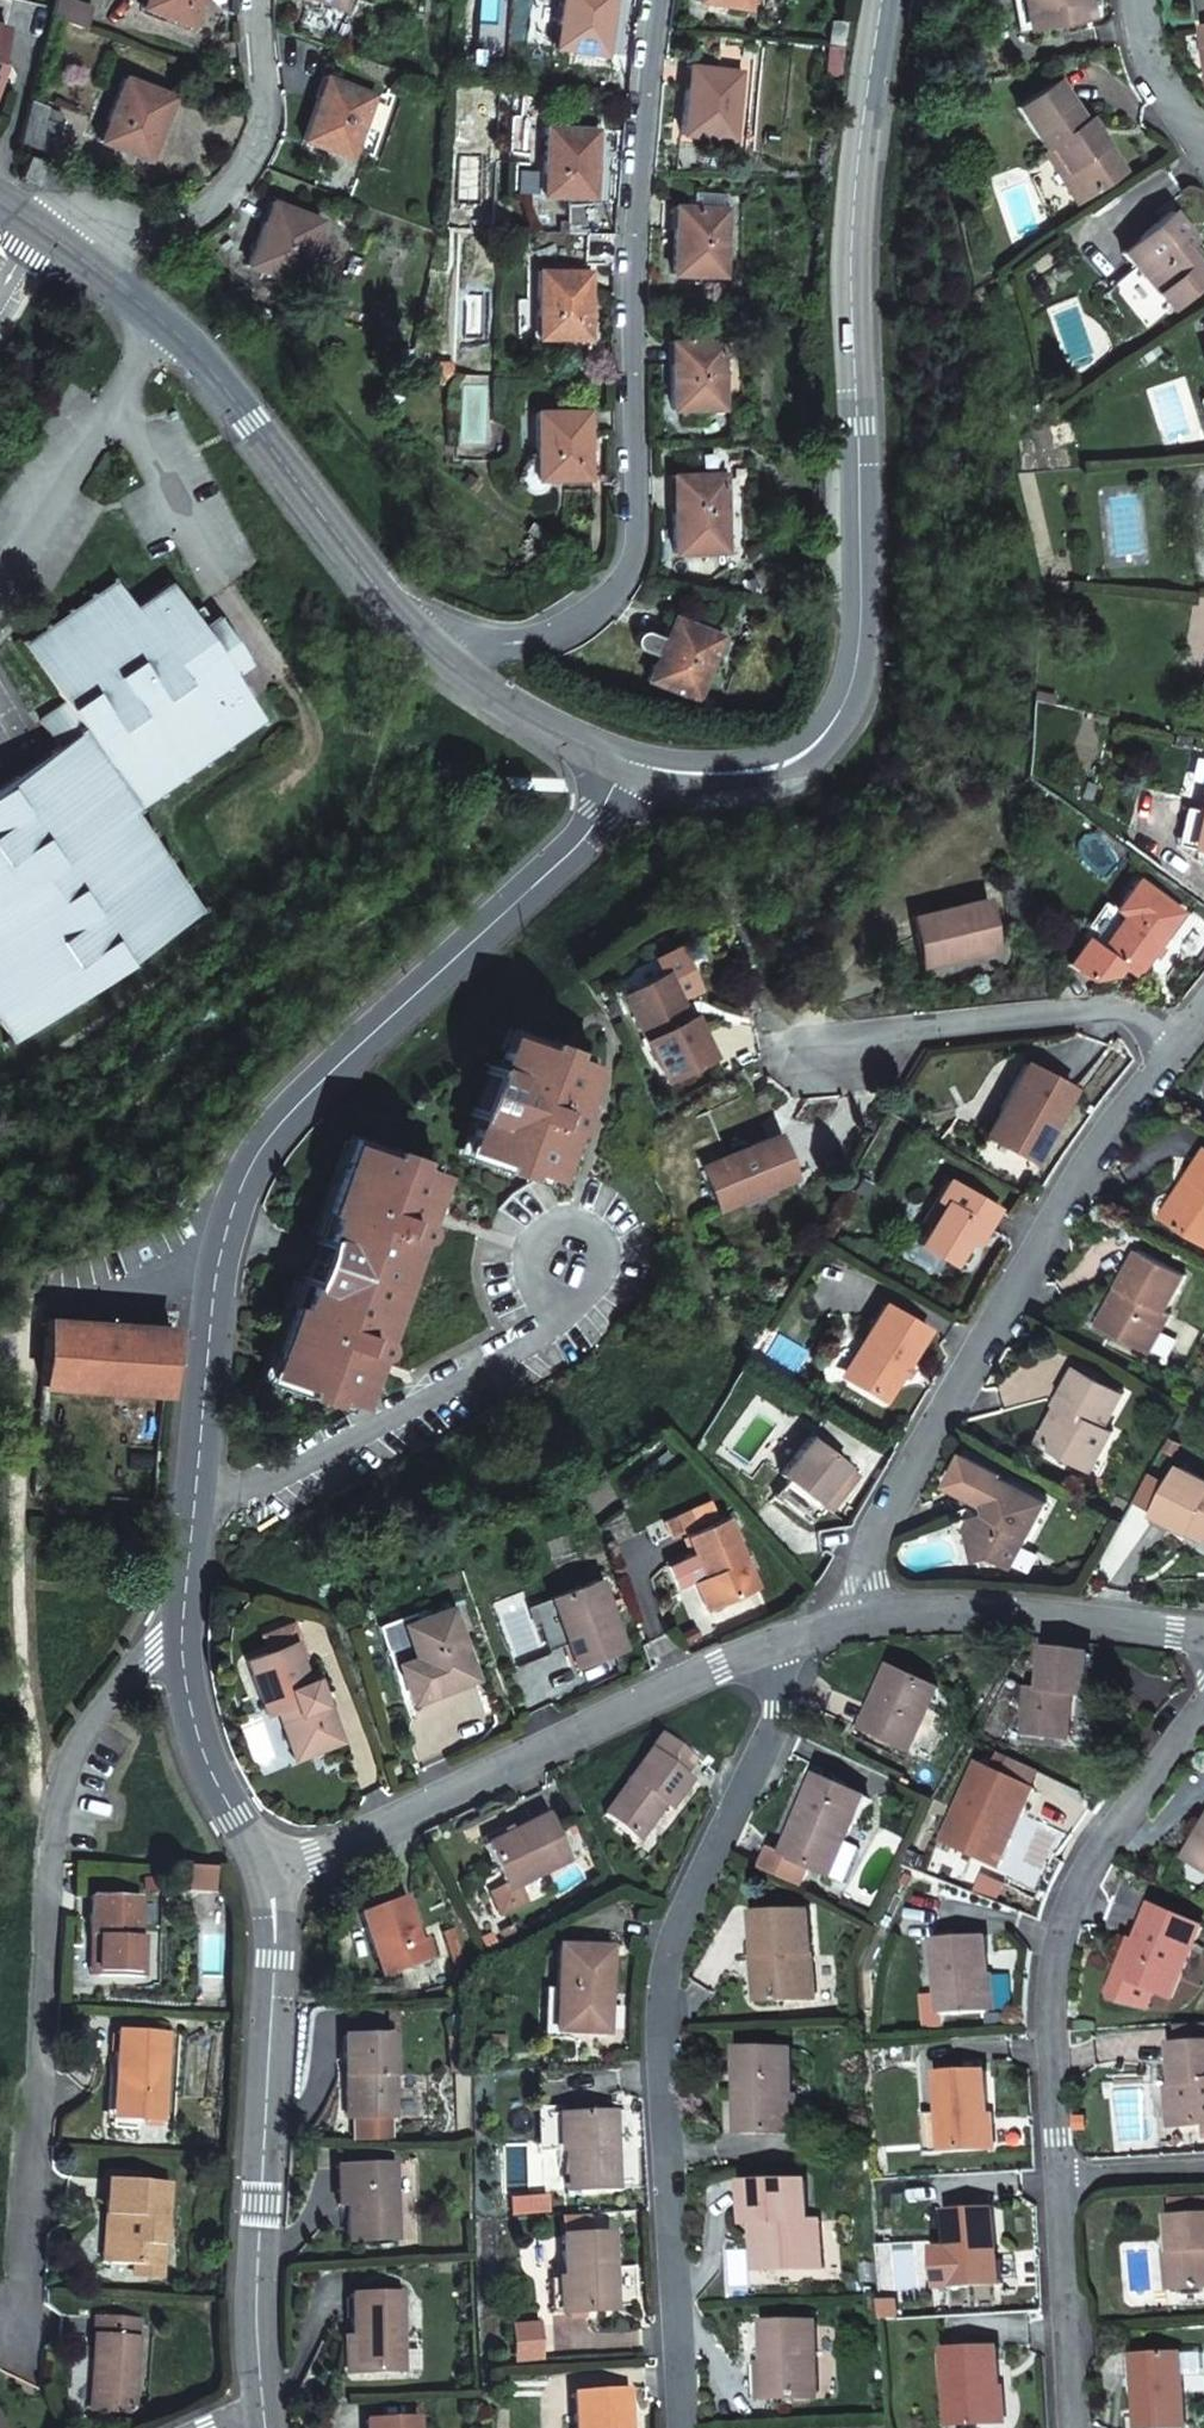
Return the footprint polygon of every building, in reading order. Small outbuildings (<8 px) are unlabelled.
[(82,28),(89,8),(68,0),(55,0),(51,16),(82,28)] [(200,0),(143,0),(139,11),(189,29),(200,0)] [(345,0),(316,0),(342,9),(345,0)] [(611,56),(618,0),(565,0),(559,49),(611,56)] [(758,0),(706,0),(705,3),(757,9),(758,0)] [(1019,32),(1034,29),(1029,0),(1013,0),(1019,32)] [(1034,29),(1094,17),(1091,0),(1029,0),(1034,29)] [(826,44),(844,46),(848,26),(829,23),(826,44)] [(822,75),(840,77),(844,46),(826,44),(822,75)] [(686,135),(738,142),(748,75),(696,68),(686,135)] [(299,141),(349,160),(373,94),(323,76),(299,141)] [(97,142),(148,163),(171,100),(121,79),(97,142)] [(1016,106),(1043,147),(1048,143),(1082,193),(1122,166),(1089,117),(1084,120),(1057,79),(1016,106)] [(18,141),(55,156),(67,122),(28,106),(18,141)] [(548,195),(599,198),(602,130),(550,126),(548,195)] [(1048,143),(1043,147),(1039,150),(1072,200),(1082,193),(1048,143)] [(681,211),(677,277),(729,279),(731,242),(734,197),(699,194),(698,211),(681,211)] [(247,269),(294,286),(318,221),(270,203),(247,269)] [(1192,258),(1183,248),(1188,243),(1191,239),(1191,235),(1188,227),(1173,209),(1122,252),(1135,268),(1138,266),(1144,273),(1118,295),(1144,327),(1203,278),(1203,272),(1192,258)] [(1183,248),(1192,258),(1198,253),(1188,243),(1183,248)] [(593,341),(595,293),(595,272),(544,269),(542,339),(593,341)] [(744,409),(745,385),(746,332),(705,331),(704,341),(675,341),(674,409),(744,409)] [(439,372),(453,373),(453,362),(439,362),(439,372)] [(453,382),(453,373),(439,372),(439,382),(453,382)] [(538,477),(590,477),(590,410),(536,409),(538,477)] [(726,553),(726,521),(727,474),(675,474),(675,503),(674,552),(726,553)] [(0,786),(0,1026),(12,1043),(204,911),(136,811),(267,720),(236,676),(252,664),(218,615),(211,620),(200,605),(191,612),(169,582),(133,606),(114,581),(22,644),(63,701),(36,720),(55,747),(0,786)] [(648,681),(694,701),(722,638),(675,618),(666,639),(647,632),(643,632),(642,632),(639,634),(637,637),(636,639),(636,642),(637,645),(639,648),(641,650),(658,657),(648,681)] [(774,709),(781,712),(786,698),(779,695),(774,709)] [(1201,813),(1186,809),(1177,844),(1200,849),(1203,834),(1203,813),(1201,813)] [(1140,880),(1117,910),(1125,916),(1100,949),(1121,965),(1136,975),(1183,913),(1140,880)] [(954,960),(999,949),(986,900),(907,919),(918,963),(952,956),(954,960)] [(1125,916),(1117,910),(1105,901),(1078,938),(1083,941),(1068,961),(1088,977),(1115,973),(1121,965),(1100,949),(1125,916)] [(623,994),(668,1080),(712,1056),(689,1014),(680,1020),(672,1006),(678,1003),(662,973),(623,994)] [(568,1050),(546,1043),(544,1048),(511,1037),(471,1153),(503,1164),(501,1171),(524,1179),(526,1172),(553,1182),(566,1145),(559,1143),(564,1130),(570,1131),(574,1131),(577,1129),(579,1126),(579,1121),(579,1116),(576,1113),(570,1111),(575,1098),(582,1100),(594,1065),(566,1056),(568,1050)] [(1026,1064),(1004,1106),(1016,1112),(1000,1143),(1037,1161),(1074,1088),(1026,1064)] [(1016,1112),(1004,1106),(989,1137),(1000,1143),(1016,1112)] [(719,1211),(797,1179),(778,1134),(701,1167),(719,1211)] [(411,1274),(405,1272),(412,1254),(405,1251),(410,1237),(417,1239),(422,1238),(424,1237),(426,1233),(426,1228),(425,1224),(423,1221),(440,1173),(413,1164),(415,1156),(389,1148),(386,1155),(345,1141),(312,1234),(319,1236),(317,1243),(321,1245),(309,1279),(304,1277),(301,1285),(295,1283),(263,1375),(305,1389),(303,1396),(328,1405),(331,1398),(358,1407),(375,1359),(380,1357),(383,1355),(386,1352),(386,1347),(383,1343),(381,1340),(375,1337),(380,1324),(387,1326),(393,1307),(399,1309),(404,1302),(410,1286),(411,1274)] [(1189,1178),(1193,1182),(1166,1220),(1203,1245),(1203,1156),(1189,1178)] [(1193,1182),(1189,1178),(1162,1218),(1166,1220),(1193,1182)] [(947,1182),(936,1200),(944,1204),(931,1226),(920,1245),(954,1265),(968,1242),(978,1224),(986,1228),(996,1211),(947,1182)] [(944,1204),(936,1200),(924,1222),(931,1226),(944,1204)] [(975,1246),(986,1228),(978,1224),(968,1242),(975,1246)] [(1140,1248),(1119,1285),(1125,1289),(1102,1329),(1147,1355),(1171,1313),(1165,1309),(1185,1273),(1140,1248)] [(1125,1289),(1119,1285),(1095,1326),(1102,1329),(1125,1289)] [(887,1400),(928,1330),(884,1304),(863,1339),(872,1344),(851,1379),(887,1400)] [(164,1393),(170,1327),(45,1318),(40,1384),(164,1393)] [(1079,1370),(1060,1404),(1068,1408),(1047,1444),(1091,1469),(1112,1433),(1105,1428),(1125,1396),(1079,1370)] [(1068,1408),(1060,1404),(1040,1439),(1047,1444),(1068,1408)] [(829,1509),(855,1474),(807,1439),(780,1475),(785,1480),(773,1495),(811,1524),(824,1506),(829,1509)] [(1012,1566),(1047,1502),(1002,1477),(1004,1474),(966,1453),(949,1484),(986,1503),(988,1513),(982,1526),(967,1530),(978,1561),(995,1557),(1012,1566)] [(1187,1532),(1189,1527),(1202,1535),(1203,1536),(1203,1480),(1181,1467),(1155,1514),(1187,1532)] [(674,1517),(665,1522),(671,1536),(680,1532),(674,1517)] [(706,1608),(755,1586),(724,1517),(685,1535),(703,1574),(693,1579),(706,1608)] [(671,1536),(665,1522),(648,1529),(654,1543),(671,1536)] [(1189,1527),(1187,1532),(1200,1539),(1202,1535),(1189,1527)] [(576,1664),(625,1646),(599,1579),(551,1597),(576,1664)] [(449,1608),(417,1620),(403,1625),(418,1666),(401,1672),(412,1701),(475,1678),(449,1608)] [(403,1625),(417,1620),(414,1611),(377,1625),(394,1670),(400,1668),(401,1672),(418,1666),(403,1625)] [(258,1638),(264,1654),(292,1645),(297,1643),(291,1626),(258,1638)] [(319,1704),(311,1681),(306,1683),(292,1645),(264,1654),(245,1661),(265,1716),(274,1713),(280,1711),(293,1746),(315,1738),(320,1750),(340,1743),(325,1702),(319,1704)] [(1073,1697),(1086,1698),(1091,1655),(1047,1651),(1042,1689),(1031,1688),(1025,1734),(1069,1740),(1073,1697)] [(910,1750),(939,1689),(894,1668),(866,1730),(910,1750)] [(316,1679),(311,1681),(319,1704),(325,1702),(316,1679)] [(280,1711),(274,1713),(292,1761),(320,1750),(315,1738),(293,1746),(280,1711)] [(683,1773),(694,1757),(660,1733),(602,1814),(636,1838),(662,1802),(670,1807),(691,1778),(683,1773)] [(1007,1777),(1033,1789),(1041,1773),(1015,1761),(1007,1777)] [(1036,1791),(1033,1789),(1007,1777),(983,1765),(947,1843),(1000,1868),(1013,1840),(1008,1837),(1019,1814),(1024,1817),(1036,1791)] [(859,1846),(847,1840),(866,1797),(820,1777),(785,1854),(774,1850),(766,1867),(799,1884),(808,1865),(844,1880),(859,1846)] [(548,1813),(528,1823),(485,1846),(504,1883),(508,1891),(521,1884),(571,1858),(548,1813)] [(485,1846),(528,1823),(524,1815),(481,1837),(485,1846)] [(1190,1859),(1196,1863),(1203,1849),(1203,1836),(1190,1859)] [(1196,1863),(1203,1868),(1203,1849),(1196,1863)] [(529,1899),(521,1884),(508,1891),(504,1883),(488,1891),(500,1914),(529,1899)] [(91,1896),(90,1935),(99,1935),(99,1975),(147,1975),(147,1935),(142,1935),(142,1897),(91,1896)] [(358,1914),(374,1958),(382,1955),(389,1973),(433,1957),(426,1938),(420,1940),(402,1896),(358,1914)] [(1155,1906),(1139,1943),(1135,1953),(1137,1957),(1129,1978),(1173,1996),(1203,1926),(1155,1906)] [(756,1914),(758,1956),(765,1955),(767,1999),(814,1997),(810,1912),(756,1914)] [(99,1935),(90,1935),(89,1975),(99,1975),(99,1935)] [(926,2014),(993,2010),(988,1938),(938,1941),(942,1995),(924,1996),(926,2014)] [(1135,1953),(1139,1943),(1134,1941),(1120,1975),(1129,1978),(1137,1957),(1135,1953)] [(558,1948),(557,1988),(556,2030),(562,2030),(608,2031),(609,1948),(558,1948)] [(382,1955),(374,1958),(381,1976),(389,1973),(382,1955)] [(765,1955),(758,1956),(752,1956),(755,2000),(767,1999),(765,1955)] [(556,2030),(557,1988),(543,1988),(543,2038),(562,2038),(562,2030),(556,2030)] [(1203,2046),(1203,2028),(1178,2029),(1179,2047),(1203,2046)] [(115,2032),(113,2074),(121,2074),(120,2117),(163,2119),(167,2035),(115,2032)] [(343,2037),(344,2075),(353,2074),(353,2088),(344,2088),(345,2118),(396,2116),(394,2035),(343,2037)] [(1179,2047),(1175,2047),(1180,2126),(1203,2125),(1203,2046),(1179,2047)] [(741,2132),(794,2132),(794,2050),(742,2050),(741,2132)] [(941,2075),(944,2114),(946,2152),(993,2149),(989,2072),(941,2075)] [(121,2074),(113,2074),(111,2116),(120,2117),(121,2074)] [(353,2074),(344,2075),(344,2088),(353,2088),(353,2074)] [(614,2113),(564,2116),(565,2150),(567,2190),(618,2188),(614,2113)] [(946,2152),(944,2114),(930,2115),(932,2152),(946,2152)] [(565,2150),(564,2116),(550,2117),(551,2150),(565,2150)] [(393,2163),(349,2166),(350,2206),(344,2206),(346,2241),(397,2239),(393,2163)] [(350,2206),(349,2166),(335,2167),(337,2206),(344,2206),(350,2206)] [(122,2182),(136,2183),(136,2174),(108,2173),(107,2181),(122,2182)] [(122,2182),(107,2181),(105,2222),(114,2222),(119,2222),(122,2182)] [(757,2233),(759,2255),(780,2254),(789,2269),(822,2268),(820,2222),(809,2222),(807,2181),(748,2184),(749,2225),(760,2225),(760,2233),(757,2233)] [(137,2264),(164,2265),(167,2184),(136,2183),(122,2182),(119,2222),(114,2222),(112,2263),(137,2264)] [(950,2213),(952,2248),(954,2287),(1001,2284),(997,2210),(950,2213)] [(1172,2220),(1174,2251),(1168,2251),(1170,2290),(1203,2288),(1203,2218),(1172,2220)] [(561,2237),(564,2277),(566,2312),(614,2309),(610,2235),(561,2237)] [(954,2287),(952,2248),(936,2249),(938,2288),(954,2287)] [(780,2254),(759,2255),(759,2271),(789,2269),(780,2254)] [(163,2275),(164,2265),(137,2264),(136,2274),(163,2275)] [(566,2312),(564,2277),(549,2278),(551,2313),(566,2312)] [(403,2371),(400,2295),(349,2298),(352,2374),(403,2371)] [(139,2320),(95,2318),(92,2409),(135,2411),(139,2320)] [(767,2321),(768,2365),(768,2399),(819,2398),(817,2321),(767,2321)] [(955,2425),(1003,2423),(998,2348),(950,2351),(955,2425)] [(1183,2355),(1136,2358),(1140,2427),(1186,2427),(1183,2355)] [(768,2399),(768,2365),(754,2365),(754,2399),(768,2399)] [(575,2427),(632,2427),(629,2389),(573,2394),(575,2427)] [(417,2418),(365,2422),(365,2427),(417,2427),(417,2418)]
